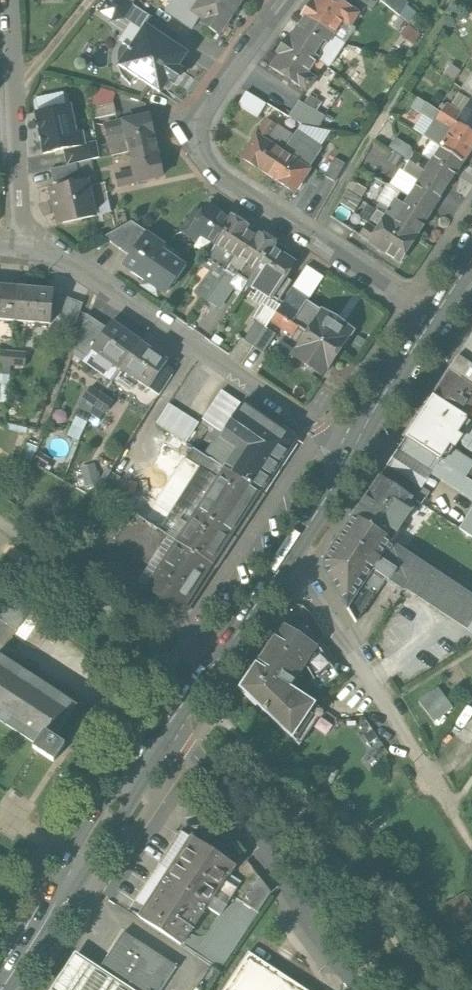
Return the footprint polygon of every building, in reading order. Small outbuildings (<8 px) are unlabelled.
[(100,12),(112,20),(124,18),(132,4),(126,0),(108,0),(100,12)] [(165,12),(192,30),(201,16),(206,19),(203,24),(219,34),(232,15),(208,0),(173,0),(165,12)] [(232,15),(241,0),(208,0),(232,15)] [(315,5),(312,3),(303,17),(306,19),(307,18),(333,35),(343,21),(350,25),(357,14),(337,0),(319,0),(315,5)] [(179,35),(149,15),(141,27),(145,30),(146,28),(172,46),(179,35)] [(291,41),(290,43),(316,60),(328,43),(334,48),(340,40),(333,35),(307,18),(306,19),(291,41)] [(172,46),(146,28),(145,30),(132,50),(123,44),(119,50),(117,59),(119,69),(124,78),(131,85),(137,76),(160,91),(168,79),(173,83),(182,71),(176,67),(185,54),(172,46)] [(316,60),(290,43),(291,41),(288,40),(279,53),(282,55),(273,68),(305,90),(313,79),(307,74),(316,60)] [(340,95),(332,89),(325,99),(334,105),(340,95)] [(43,97),(46,109),(72,102),(69,90),(43,97)] [(265,115),(273,101),(253,90),(245,103),(265,115)] [(462,116),(457,124),(471,134),(471,101),(462,116)] [(114,103),(91,108),(93,119),(116,114),(114,103)] [(441,114),(427,104),(422,113),(436,122),(441,114)] [(326,118),(304,105),(295,121),(303,126),(320,130),(326,118)] [(70,106),(36,113),(44,154),(64,150),(85,146),(82,132),(76,133),(70,106)] [(462,116),(446,106),(441,114),(457,124),(462,116)] [(441,114),(436,122),(426,138),(441,148),(462,162),(471,147),(471,134),(457,124),(441,114)] [(149,116),(105,126),(112,156),(130,152),(155,146),(149,116)] [(267,122),(243,158),(268,175),(282,154),(265,142),(275,127),(267,122)] [(297,134),(282,154),(268,175),(294,191),(321,150),(297,134)] [(356,160),(372,167),(381,148),(365,141),(356,160)] [(85,146),(64,150),(68,166),(76,164),(91,160),(100,158),(97,143),(85,146)] [(155,146),(130,152),(135,175),(117,179),(119,188),(162,178),(155,146)] [(431,165),(426,173),(447,186),(462,162),(441,148),(431,165)] [(431,165),(415,155),(410,163),(426,173),(431,165)] [(345,164),(335,158),(325,176),(335,182),(345,164)] [(91,160),(76,164),(79,178),(80,180),(94,176),(91,160)] [(426,173),(410,163),(404,171),(420,181),(426,173)] [(68,166),(51,170),(54,183),(79,178),(76,164),(68,166)] [(447,186),(426,173),(420,181),(410,197),(431,210),(447,186)] [(387,185),(370,176),(364,187),(381,196),(387,185)] [(87,181),(52,189),(60,224),(95,216),(87,181)] [(404,207),(397,202),(391,211),(387,217),(417,236),(426,222),(424,222),(431,210),(410,197),(404,207)] [(391,211),(382,205),(378,211),(387,217),(391,211)] [(230,221),(207,206),(198,220),(192,216),(182,231),(195,240),(200,233),(216,244),(231,221),(230,221)] [(246,226),(232,217),(230,221),(231,221),(216,244),(207,257),(218,264),(217,264),(219,265),(228,251),(236,257),(251,234),(244,230),(246,226)] [(387,217),(377,233),(368,227),(362,237),(400,262),(417,236),(387,217)] [(131,222),(104,237),(131,256),(147,233),(131,222)] [(186,267),(162,250),(165,245),(147,233),(131,256),(126,263),(135,269),(132,274),(160,293),(163,294),(166,293),(168,292),(170,290),(171,287),(171,284),(173,286),(186,267)] [(257,239),(251,234),(236,257),(244,262),(256,270),(271,248),(272,248),(274,245),(260,235),(257,239)] [(272,248),(271,248),(256,270),(247,283),(270,299),(272,297),(277,300),(291,280),(285,277),(294,263),(272,248)] [(219,265),(218,266),(226,271),(236,257),(228,251),(219,265)] [(226,271),(222,277),(229,282),(233,276),(234,277),(244,262),(236,257),(226,271)] [(217,284),(207,277),(202,283),(213,290),(217,284)] [(0,287),(0,321),(16,322),(19,289),(0,287)] [(53,292),(19,289),(16,322),(50,325),(53,292)] [(303,320),(281,305),(276,313),(298,328),(303,320)] [(352,331),(322,311),(307,333),(337,353),(352,331)] [(298,328),(276,313),(271,321),(293,335),(298,328)] [(257,319),(244,340),(254,346),(266,328),(267,326),(257,319)] [(141,343),(112,324),(93,351),(121,371),(141,343)] [(266,328),(254,346),(264,353),(276,334),(266,328)] [(337,353),(307,333),(293,355),(323,375),(337,353)] [(460,358),(471,366),(471,339),(460,358)] [(169,363),(141,343),(121,371),(150,390),(169,363)] [(1,353),(0,362),(0,366),(13,368),(14,354),(1,353)] [(27,355),(14,354),(13,368),(25,369),(27,355)] [(460,358),(448,376),(434,397),(468,419),(471,413),(471,366),(460,358)] [(103,397),(93,390),(85,400),(96,408),(103,397)] [(222,391),(203,420),(222,433),(242,404),(222,391)] [(114,404),(103,397),(96,408),(106,415),(114,404)] [(398,453),(471,501),(471,482),(467,479),(471,471),(471,462),(455,451),(461,440),(467,444),(470,452),(471,453),(471,423),(467,420),(468,419),(434,397),(420,419),(398,453)] [(199,424),(170,405),(157,424),(186,443),(199,424)] [(294,441),(243,405),(220,438),(221,439),(237,450),(225,470),(260,492),(294,441)] [(221,439),(208,458),(225,470),(237,450),(221,439)] [(430,494),(389,466),(381,478),(417,502),(422,506),(430,494)] [(225,470),(196,512),(231,535),(244,516),(260,492),(225,470)] [(369,497),(355,518),(390,542),(417,502),(381,478),(369,497)] [(196,512),(177,542),(212,565),(219,554),(231,535),(196,512)] [(460,531),(471,539),(471,514),(460,531)] [(355,518),(342,536),(325,561),(325,573),(356,623),(387,578),(389,581),(398,567),(408,553),(390,542),(355,518)] [(157,533),(159,532),(154,523),(126,537),(134,553),(144,548),(147,553),(163,544),(157,533)] [(212,565),(177,542),(146,590),(181,613),(196,589),(212,565)] [(408,553),(398,567),(412,576),(421,561),(408,553)] [(10,598),(0,612),(0,620),(16,631),(30,611),(10,598)] [(324,711),(290,689),(318,647),(283,624),(262,657),(241,688),(300,745),(324,711)] [(0,655),(0,720),(36,744),(33,749),(53,762),(64,745),(55,739),(68,719),(78,725),(86,713),(76,707),(77,706),(0,655)] [(432,720),(452,706),(437,685),(417,700),(432,720)] [(167,877),(207,903),(227,872),(230,874),(236,865),(194,838),(167,877)] [(181,944),(207,903),(167,877),(141,918),(181,944)] [(123,933),(100,969),(132,989),(162,989),(176,968),(123,933)] [(98,972),(100,969),(75,953),(51,989),(126,989),(98,972)] [(224,989),(306,989),(249,953),(224,989)] [(100,969),(98,972),(126,989),(132,989),(100,969)]
